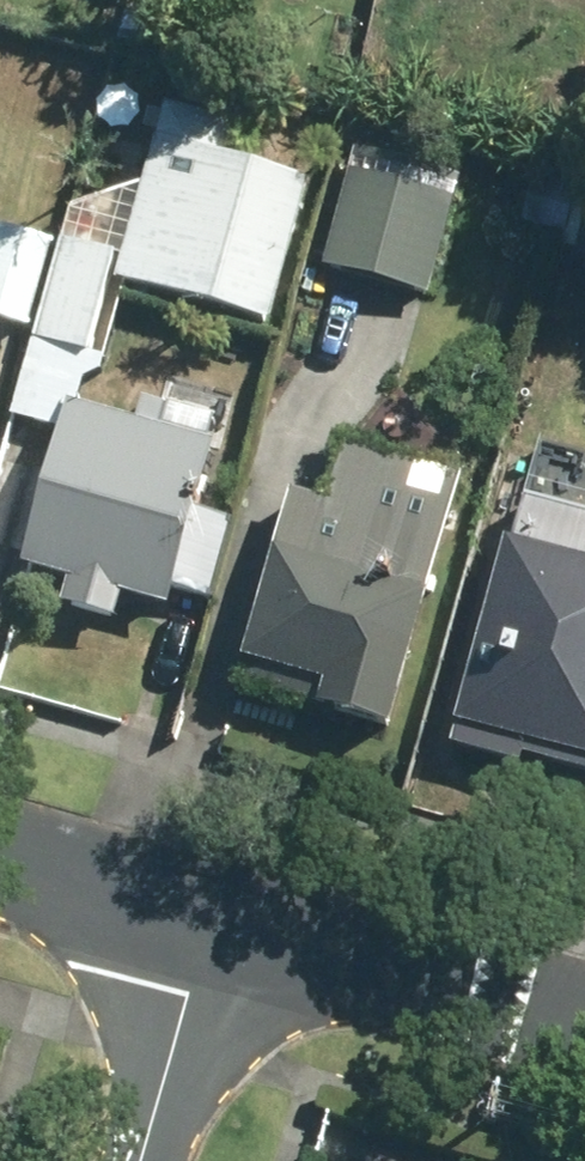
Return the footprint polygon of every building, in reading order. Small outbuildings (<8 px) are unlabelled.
[(313,182),(157,140),(117,283),(273,326),(313,182)] [(353,152),(323,261),(422,287),(452,178),(353,152)] [(524,215),(521,225),(570,235),(584,188),(535,174),(524,215)] [(0,225),(0,320),(28,328),(53,240),(0,225)] [(114,256),(61,241),(11,422),(56,431),(79,386),(114,256)] [(219,439),(74,399),(25,574),(69,587),(64,607),(109,619),(115,598),(170,613),(177,589),(209,598),(231,518),(200,509),(219,439)] [(310,691),(381,713),(447,474),(345,445),(330,504),(293,492),(247,654),(254,656),(247,681),(308,698),(310,691)] [(524,502),(512,544),(502,542),(447,740),(514,758),(517,747),(584,766),(584,519),(524,502)]
